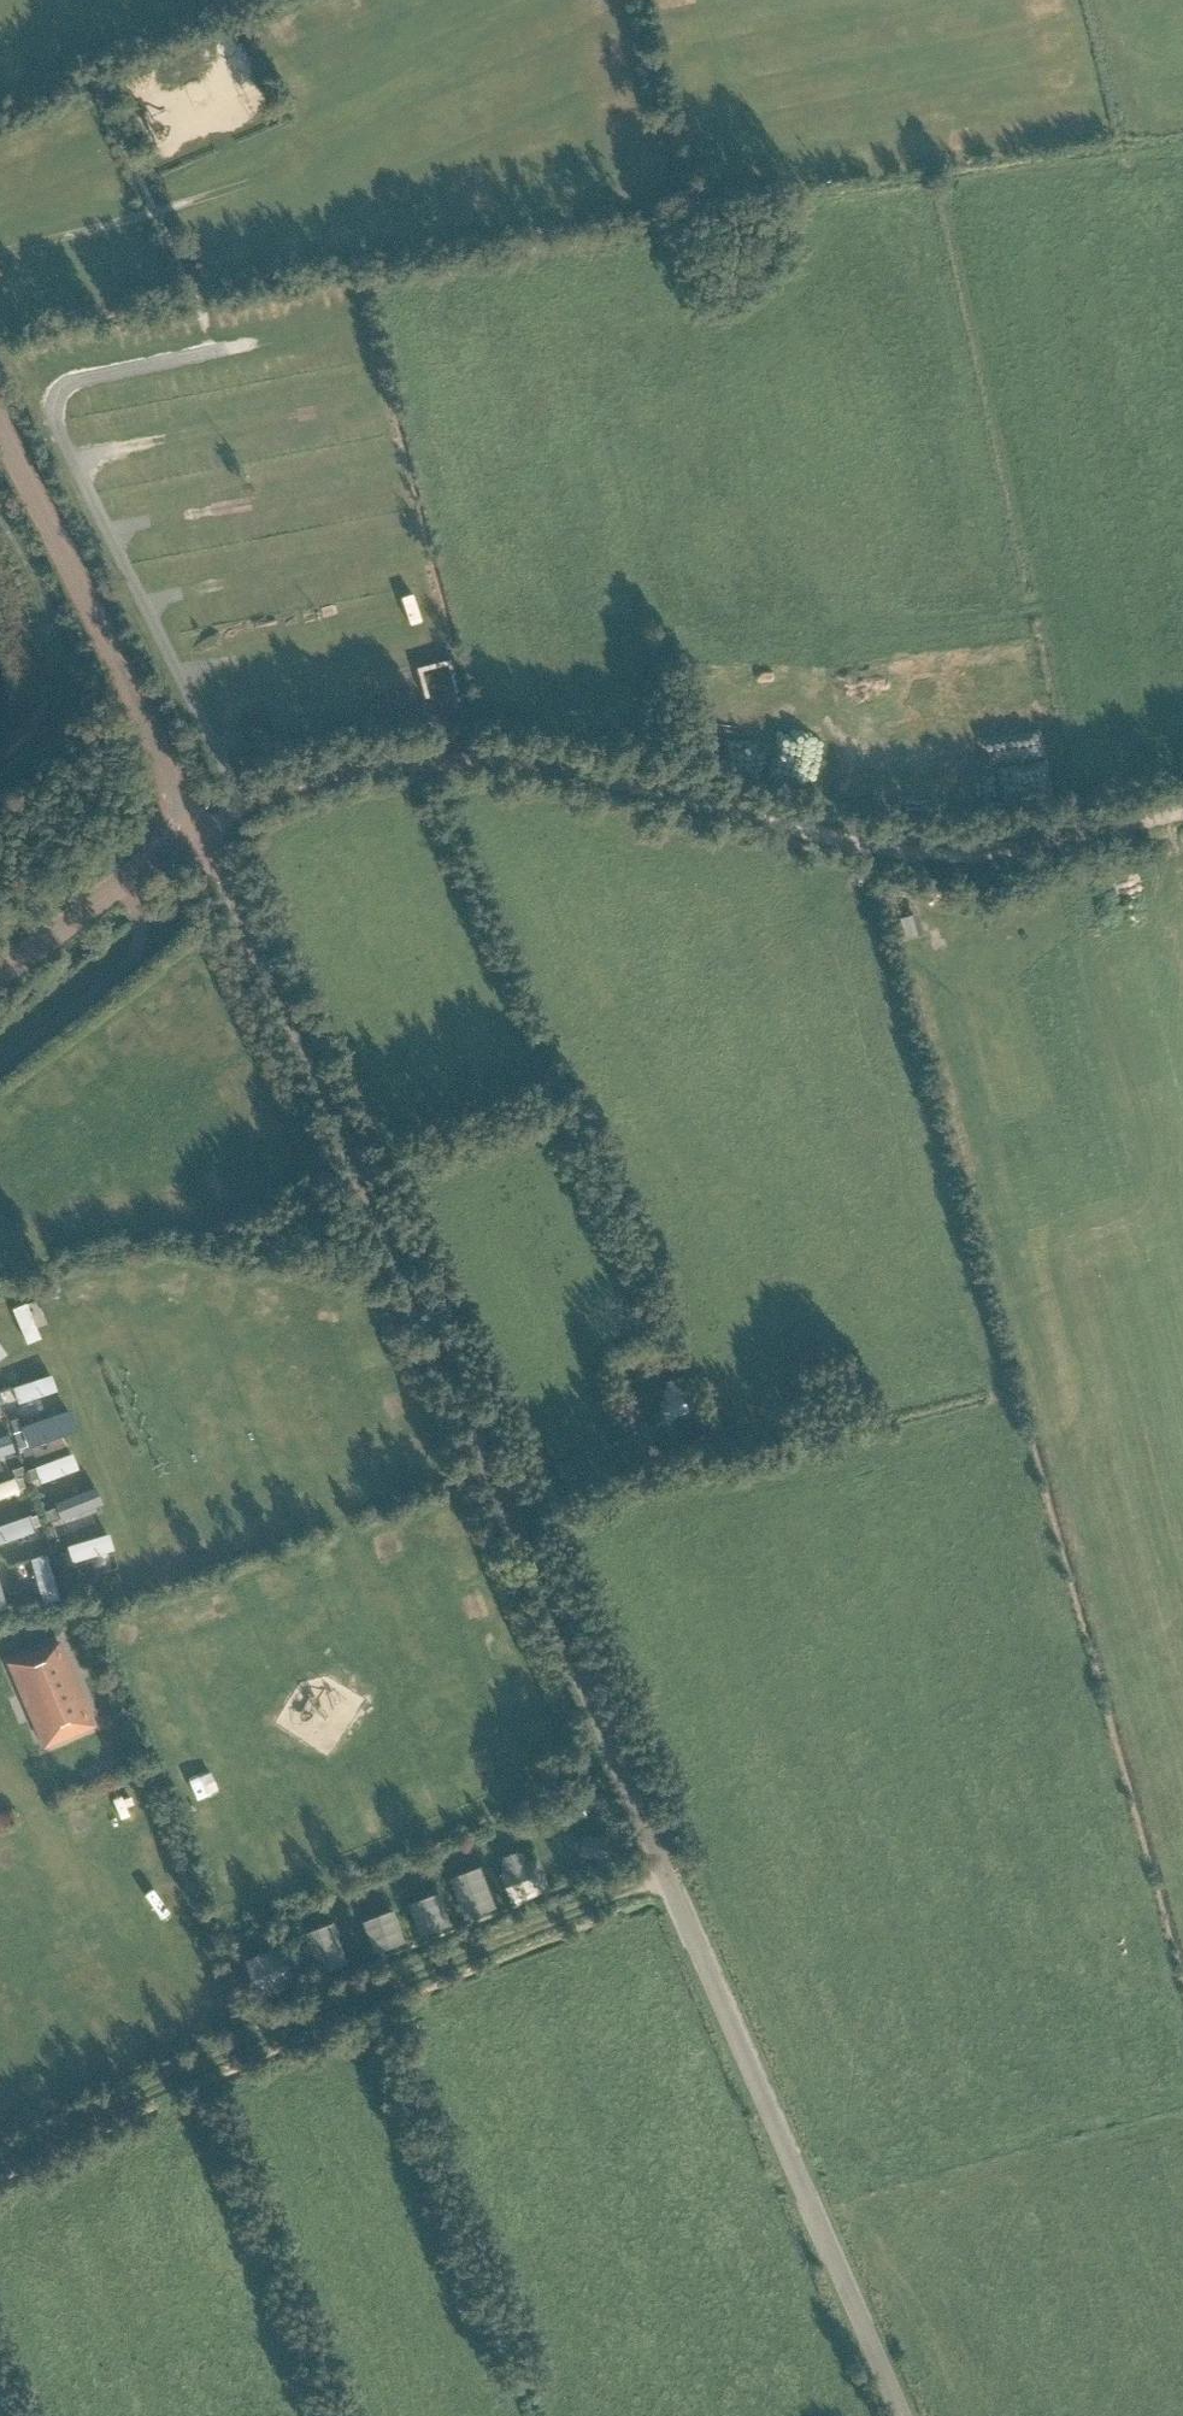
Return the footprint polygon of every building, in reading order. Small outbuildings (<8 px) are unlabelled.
[(27,1303),(13,1309),(28,1345),(42,1339),(27,1303)] [(13,1389),(19,1405),(58,1391),(52,1375),(13,1389)] [(669,1401),(661,1404),(668,1421),(698,1409),(691,1391),(685,1393),(679,1380),(667,1384),(670,1390),(665,1391),(669,1401)] [(22,1426),(30,1449),(78,1432),(70,1409),(22,1426)] [(18,1420),(10,1422),(14,1432),(21,1430),(18,1420)] [(22,1431),(13,1434),(17,1444),(25,1441),(22,1431)] [(14,1451),(9,1435),(0,1438),(0,1456),(14,1451)] [(695,1440),(699,1452),(711,1447),(707,1435),(695,1440)] [(36,1468),(42,1484),(78,1470),(72,1454),(36,1468)] [(23,1468),(13,1471),(15,1478),(25,1474),(23,1468)] [(35,1470),(28,1472),(32,1482),(38,1480),(35,1470)] [(20,1495),(14,1479),(0,1484),(0,1502),(20,1495)] [(22,1479),(16,1481),(19,1491),(26,1489),(22,1479)] [(55,1506),(62,1521),(102,1504),(96,1488),(55,1506)] [(25,1502),(30,1516),(38,1513),(33,1499),(25,1502)] [(52,1511),(46,1513),(49,1523),(56,1521),(52,1511)] [(34,1532),(28,1516),(0,1527),(0,1545),(34,1532)] [(37,1516),(30,1518),(34,1528),(40,1526),(37,1516)] [(115,1550),(111,1534),(68,1547),(73,1563),(115,1550)] [(48,1556),(32,1560),(44,1606),(60,1602),(48,1556)] [(70,1557),(63,1559),(66,1569),(73,1567),(70,1557)] [(18,1603),(8,1605),(9,1612),(20,1610),(18,1603)] [(35,1719),(46,1746),(94,1725),(82,1699),(85,1698),(73,1671),(71,1672),(60,1645),(12,1665),(24,1692),(21,1693),(33,1720),(35,1719)] [(604,1861),(608,1840),(584,1835),(580,1856),(604,1861)] [(524,1861),(521,1853),(498,1862),(514,1903),(550,1890),(537,1856),(524,1861)] [(496,1909),(480,1867),(450,1878),(466,1920),(496,1909)] [(450,1927),(438,1894),(407,1905),(419,1938),(450,1927)] [(405,1944),(393,1911),(363,1922),(375,1955),(405,1944)] [(349,1965),(333,1923),(303,1935),(319,1977),(349,1965)] [(298,1986),(283,1948),(246,1962),(261,2001),(298,1986)]
